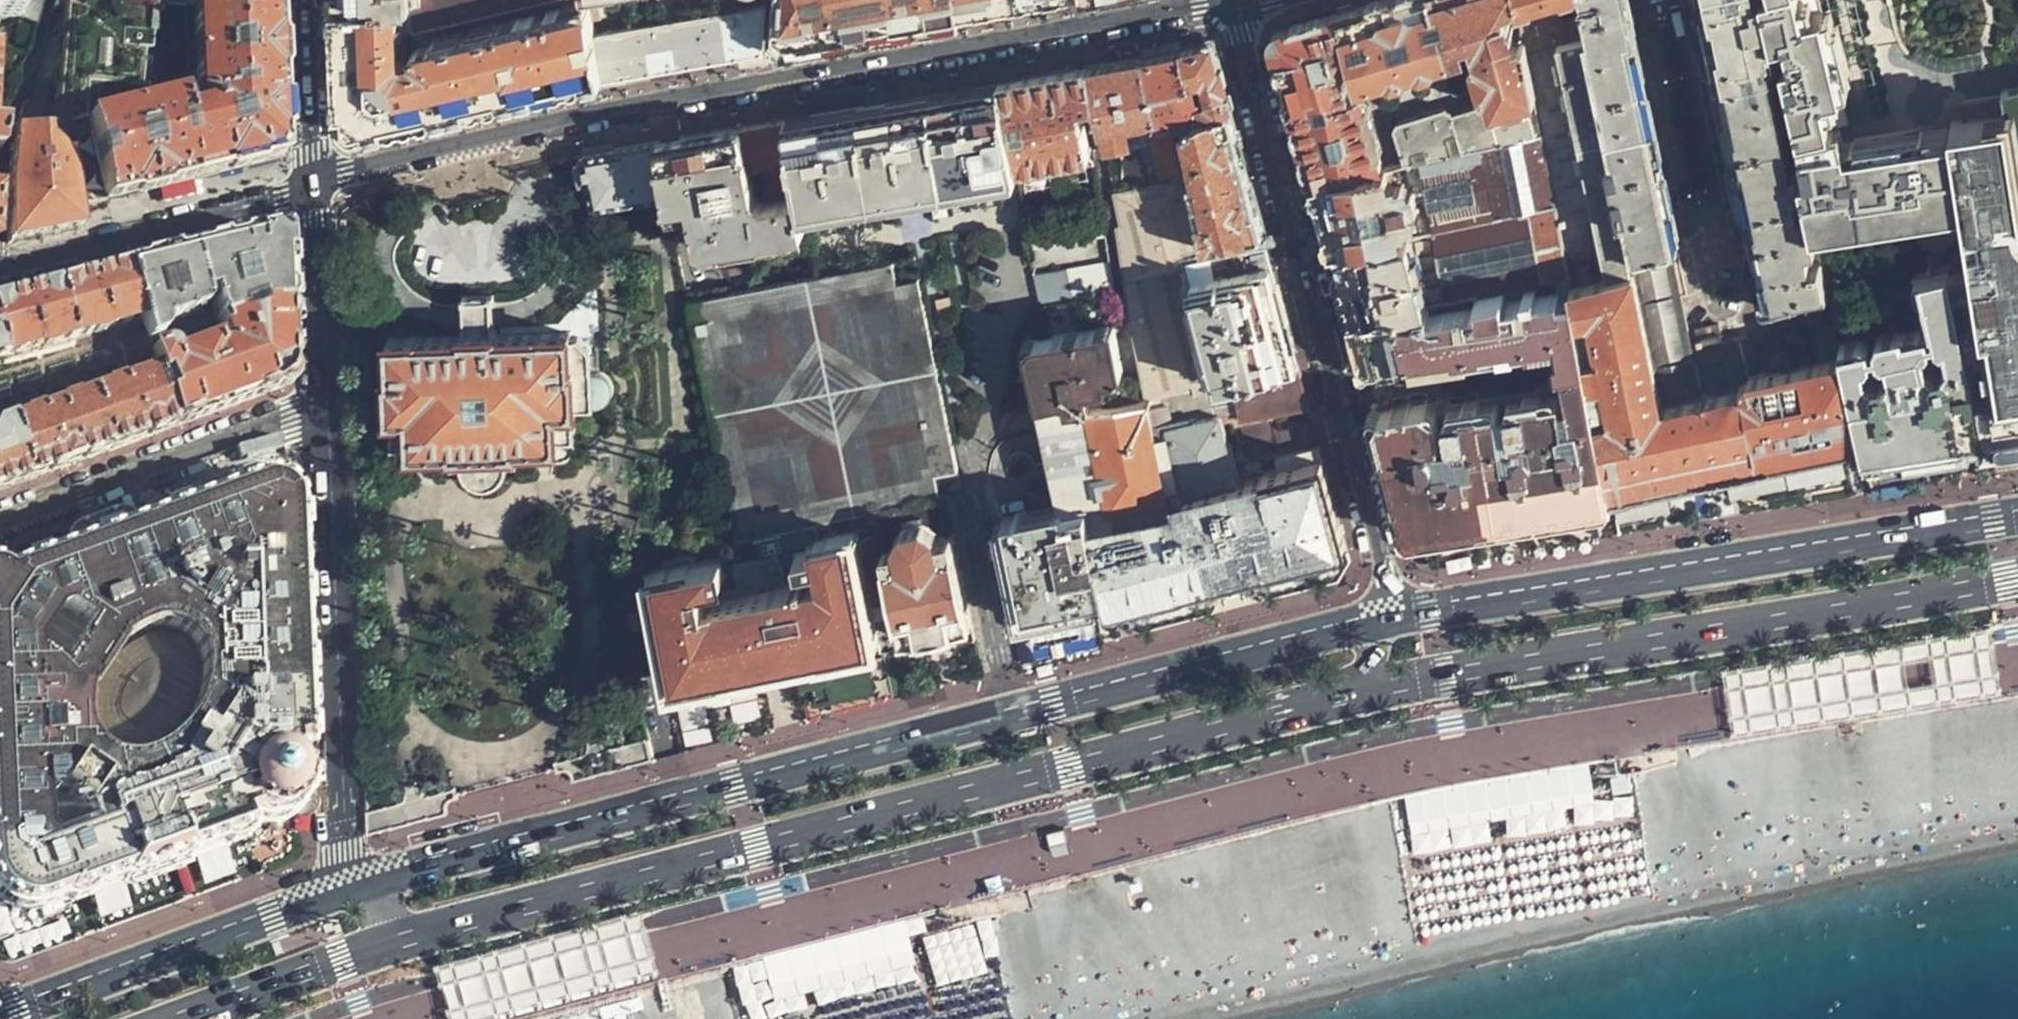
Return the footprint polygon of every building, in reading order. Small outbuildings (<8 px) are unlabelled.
[(40,0),(36,0),(0,0),(0,20),(13,20),(12,42),(27,45),(40,0)] [(52,2),(63,2),(194,9),(206,10),(206,0),(52,0),(52,2)] [(206,10),(277,14),(276,0),(206,0),(206,10)] [(335,5),(395,7),(407,7),(409,29),(550,0),(335,0),(335,5)] [(778,54),(864,38),(962,19),(959,0),(783,0),(778,54)] [(962,19),(1035,5),(1061,0),(959,0),(962,19)] [(1356,8),(1375,80),(1436,62),(1437,66),(1448,63),(1431,0),(1382,0),(1356,8)] [(1516,0),(1431,0),(1448,63),(1462,59),(1462,55),(1466,54),(1466,51),(1476,48),(1493,109),(1498,107),(1502,121),(1488,125),(1484,109),(1476,106),(1454,113),(1452,110),(1446,109),(1399,123),(1396,129),(1405,162),(1505,139),(1543,131),(1526,50),(1516,0)] [(1526,50),(1588,35),(1583,16),(1561,21),(1555,1),(1560,0),(1516,0),(1526,50)] [(1543,278),(1572,272),(1571,269),(1671,248),(1679,246),(1651,120),(1624,0),(1582,0),(1584,7),(1581,8),(1583,16),(1588,35),(1526,50),(1543,131),(1557,203),(1526,209),(1543,278)] [(1704,50),(1712,84),(1743,77),(1741,68),(1749,65),(1752,75),(1770,71),(1778,69),(1763,0),(1694,0),(1704,50)] [(1778,69),(1800,164),(1804,184),(1809,204),(1811,216),(1962,190),(1953,129),(1839,149),(1833,125),(1826,95),(1846,90),(1845,84),(1827,13),(1826,8),(1805,13),(1802,0),(1763,0),(1778,69)] [(1805,13),(1826,8),(1823,0),(1802,0),(1805,13)] [(63,2),(53,94),(54,94),(56,98),(54,98),(58,114),(64,112),(68,127),(87,122),(172,101),(178,105),(181,118),(212,110),(212,102),(207,102),(196,98),(194,9),(63,2)] [(395,7),(335,5),(336,20),(340,124),(348,130),(359,138),(404,129),(461,117),(535,103),(604,89),(594,43),(586,8),(419,42),(412,46),(413,55),(402,58),(396,52),(395,7)] [(1280,67),(1290,101),(1346,84),(1342,71),(1346,67),(1354,66),(1360,85),(1375,80),(1356,8),(1278,29),(1273,41),(1280,67)] [(212,110),(181,118),(177,119),(190,180),(283,157),(281,128),(278,49),(277,14),(206,10),(194,9),(196,98),(212,102),(212,110)] [(594,43),(604,89),(662,77),(763,57),(768,11),(594,43)] [(1833,11),(1827,13),(1845,84),(1850,83),(1847,70),(1853,68),(1841,22),(1836,23),(1833,11)] [(1212,40),(1182,46),(1190,80),(1207,78),(1210,96),(1226,93),(1212,40)] [(1162,49),(1143,53),(1157,117),(1175,114),(1177,123),(1200,117),(1190,80),(1182,46),(1162,49)] [(1118,57),(1086,63),(1094,104),(1106,154),(1131,149),(1127,127),(1139,125),(1140,128),(1144,127),(1145,133),(1152,132),(1151,129),(1149,118),(1157,117),(1143,53),(1118,57)] [(1043,71),(999,78),(1015,166),(1092,154),(1082,106),(1094,104),(1086,63),(1043,71)] [(1743,77),(1712,84),(1728,161),(1737,159),(1743,191),(1750,225),(1743,227),(1760,306),(1809,295),(1828,291),(1821,261),(1814,262),(1811,246),(1818,244),(1811,216),(1809,204),(1801,206),(1797,186),(1792,166),(1770,71),(1752,75),(1754,85),(1745,87),(1743,77)] [(878,100),(783,117),(792,170),(798,210),(1015,166),(999,78),(925,91),(878,100)] [(1207,78),(1190,80),(1200,117),(1230,108),(1228,99),(1226,93),(1210,96),(1207,78)] [(1300,143),(1312,183),(1385,167),(1361,93),(1349,95),(1346,84),(1290,101),(1300,143)] [(2001,92),(2004,113),(1952,121),(1953,129),(1962,190),(1973,262),(1986,348),(1992,387),(1978,389),(1988,435),(1989,441),(2017,437),(2017,86),(2001,92)] [(1854,121),(1846,90),(1826,95),(1833,125),(1854,121)] [(49,132),(68,127),(64,112),(58,114),(54,98),(56,98),(54,94),(53,94),(49,132)] [(177,119),(181,118),(178,105),(172,101),(87,122),(105,201),(149,190),(190,180),(177,119)] [(1204,256),(1266,243),(1264,234),(1248,175),(1230,108),(1200,117),(1177,123),(1159,127),(1151,129),(1152,132),(1162,181),(1187,177),(1204,256)] [(768,119),(742,124),(751,178),(792,170),(783,117),(768,119)] [(1159,127),(1157,117),(1149,118),(1151,129),(1159,127)] [(105,201),(87,122),(40,134),(13,132),(10,144),(8,171),(7,204),(6,241),(77,227),(75,212),(68,177),(65,161),(75,160),(86,206),(105,201)] [(668,137),(657,139),(669,195),(670,203),(680,201),(690,200),(698,247),(800,228),(798,210),(792,170),(751,178),(742,124),(704,131),(668,137)] [(1410,215),(1414,234),(1526,209),(1557,203),(1543,131),(1505,139),(1405,162),(1385,167),(1390,183),(1402,181),(1406,182),(1408,183),(1408,185),(1411,185),(1416,206),(1413,207),(1410,215)] [(657,139),(584,153),(585,160),(580,161),(584,181),(590,180),(595,207),(669,195),(657,139)] [(1804,184),(1800,164),(1792,166),(1797,186),(1804,184)] [(1114,190),(1151,183),(1149,175),(1123,179),(1120,165),(1110,167),(1114,190)] [(1327,240),(1331,252),(1414,234),(1410,215),(1413,207),(1416,206),(1411,185),(1408,185),(1408,183),(1406,182),(1402,181),(1390,183),(1385,167),(1312,183),(1327,240)] [(1222,381),(1298,364),(1281,299),(1266,243),(1204,256),(1187,177),(1162,181),(1151,183),(1114,190),(1120,222),(1115,223),(1130,320),(1144,394),(1148,393),(1149,397),(1222,381)] [(1414,234),(1331,252),(1344,301),(1349,320),(1543,278),(1526,209),(1414,234)] [(158,258),(123,268),(142,344),(156,340),(160,333),(159,327),(197,317),(202,309),(200,301),(208,299),(209,308),(211,315),(214,323),(214,324),(235,318),(241,316),(259,310),(260,308),(287,307),(285,268),(284,238),(269,229),(158,258)] [(1865,454),(1843,355),(1822,359),(1758,373),(1748,334),(1723,340),(1716,341),(1714,334),(1690,340),(1671,248),(1571,269),(1572,272),(1586,351),(1613,499),(1723,479),(1834,460),(1865,454)] [(719,288),(710,290),(756,534),(783,528),(812,522),(867,510),(859,471),(956,450),(953,436),(919,268),(898,271),(893,250),(729,286),(719,288)] [(1973,262),(1951,265),(1955,286),(1965,284),(1970,313),(1962,314),(1969,351),(1986,348),(1973,262)] [(1843,355),(1865,454),(1920,446),(1932,443),(1988,435),(1978,389),(1969,351),(1962,314),(1955,286),(1951,265),(1918,272),(1921,290),(1926,291),(1944,365),(1934,368),(1929,363),(1925,347),(1927,347),(1932,339),(1930,328),(1925,323),(1880,333),(1877,339),(1880,352),(1886,356),(1890,356),(1893,367),(1890,376),(1887,375),(1879,377),(1872,341),(1864,336),(1840,342),(1843,355)] [(89,277),(54,286),(77,369),(144,350),(142,344),(123,268),(89,277)] [(1066,270),(1034,277),(1040,302),(1072,296),(1066,270)] [(1543,278),(1349,320),(1361,364),(1373,368),(1548,330),(1548,327),(1555,326),(1559,340),(1554,341),(1558,356),(1561,356),(1586,351),(1572,272),(1543,278)] [(1863,284),(1833,290),(1837,311),(1867,304),(1863,284)] [(0,300),(0,361),(25,356),(33,382),(77,369),(54,286),(17,296),(0,300)] [(706,372),(738,538),(756,534),(710,290),(689,294),(706,372)] [(1840,342),(1828,291),(1809,295),(1822,359),(1843,355),(1840,342)] [(463,313),(464,332),(478,332),(495,331),(494,312),(494,296),(463,297),(463,313)] [(288,381),(287,307),(260,308),(259,310),(241,316),(242,319),(236,321),(235,318),(214,324),(215,327),(219,337),(225,350),(217,354),(215,348),(210,349),(209,346),(170,360),(168,355),(160,350),(146,355),(155,381),(159,379),(167,399),(163,402),(172,428),(281,388),(288,381)] [(1065,405),(1090,402),(1088,386),(1109,382),(1108,374),(1122,371),(1113,325),(1037,338),(1029,347),(1040,399),(1063,395),(1065,405)] [(478,332),(464,332),(461,333),(461,335),(389,338),(391,374),(388,374),(389,415),(392,415),(408,414),(409,448),(449,447),(450,451),(483,450),(517,449),(517,444),(557,443),(556,409),(572,408),(592,408),(595,407),(597,407),(599,406),(602,404),(604,401),(606,399),(607,397),(609,395),(609,393),(610,388),(610,384),(609,380),(607,375),(603,372),(599,370),(595,368),(591,367),(590,350),(580,337),(570,338),(570,332),(498,334),(497,331),(495,331),(478,332)] [(1716,341),(1723,340),(1721,333),(1714,334),(1716,341)] [(144,350),(77,369),(106,452),(140,440),(172,428),(163,402),(157,402),(150,382),(155,381),(146,355),(144,350)] [(1376,418),(1404,522),(1413,527),(1421,531),(1450,527),(1556,508),(1613,499),(1586,351),(1561,356),(1567,381),(1560,383),(1557,381),(1431,410),(1428,400),(1380,410),(1376,418)] [(33,382),(25,356),(0,361),(0,394),(33,382)] [(1337,569),(1346,544),(1319,444),(1266,458),(1263,464),(1266,476),(1239,483),(1224,425),(1309,403),(1298,364),(1222,381),(1149,397),(1148,393),(1144,394),(1090,402),(1065,405),(1063,395),(1040,399),(1032,401),(1038,431),(1045,437),(1057,493),(1062,492),(1064,504),(1065,508),(1086,504),(1107,594),(1109,605),(1124,601),(1129,623),(1218,600),(1212,578),(1231,573),(1249,569),(1254,589),(1337,569)] [(77,369),(33,382),(43,412),(6,427),(25,482),(72,464),(106,452),(77,369)] [(25,482),(6,427),(43,412),(33,382),(0,394),(0,491),(25,482)] [(573,442),(572,408),(556,409),(557,443),(573,442)] [(408,414),(392,415),(393,448),(409,448),(408,414)] [(1925,480),(1920,446),(1865,454),(1872,488),(1925,480)] [(483,450),(450,451),(450,464),(461,463),(461,467),(462,472),(464,475),(467,479),(470,481),(474,484),(478,485),(483,486),(487,485),(491,484),(495,482),(499,479),(502,476),(504,472),(505,468),(505,462),(517,461),(517,449),(483,450)] [(956,450),(859,471),(867,510),(942,495),(936,465),(958,461),(956,450)] [(304,772),(301,764),(295,757),(295,753),(306,754),(300,638),(293,512),(291,504),(285,495),(276,489),(267,484),(262,484),(251,484),(246,485),(139,525),(101,540),(64,554),(3,577),(0,575),(0,908),(8,913),(18,916),(30,915),(40,911),(120,882),(122,887),(133,883),(175,868),(186,864),(184,858),(249,834),(246,823),(249,822),(262,826),(272,826),(281,823),(290,819),(294,816),(299,810),(304,800),(306,793),(307,786),(304,772)] [(885,598),(893,638),(921,632),(921,629),(936,627),(952,624),(952,625),(971,622),(942,495),(867,510),(875,547),(885,598)] [(1000,517),(1022,614),(1092,597),(1098,596),(1107,594),(1086,504),(1065,508),(1064,504),(1000,517)] [(118,512),(71,530),(70,531),(66,534),(63,541),(62,548),(64,554),(101,540),(139,525),(137,521),(130,514),(125,512),(118,512)] [(812,522),(783,528),(790,564),(770,569),(767,557),(736,563),(740,585),(724,589),(725,595),(698,601),(691,561),(650,569),(673,682),(774,662),(792,657),(803,713),(875,696),(865,643),(879,640),(871,601),(885,598),(875,547),(861,550),(856,529),(815,537),(812,522)] [(1092,597),(1022,614),(1030,646),(1099,628),(1092,597)] [(1733,738),(2002,695),(1990,622),(1721,665),(1722,669),(1733,738)] [(589,754),(554,763),(554,769),(555,773),(567,771),(570,780),(653,759),(649,741),(606,751),(603,738),(587,742),(589,754)] [(1551,769),(1414,793),(1425,855),(1562,832),(1551,769)] [(404,800),(369,810),(370,832),(448,812),(448,803),(461,797),(461,793),(459,786),(425,796),(417,787),(405,788),(404,800)] [(1170,796),(1171,844),(1219,843),(1218,794),(1170,796)] [(196,890),(186,864),(175,868),(186,894),(196,890)] [(437,986),(447,1018),(523,1018),(658,983),(645,932),(643,922),(639,910),(432,966),(435,977),(437,986)] [(40,911),(30,915),(33,925),(43,921),(40,911)] [(926,934),(920,914),(724,967),(736,1012),(912,965),(906,939),(926,934)] [(985,920),(918,939),(932,988),(986,973),(982,960),(996,957),(985,920)] [(573,1015),(574,1018),(640,1018),(635,999),(573,1015)]
